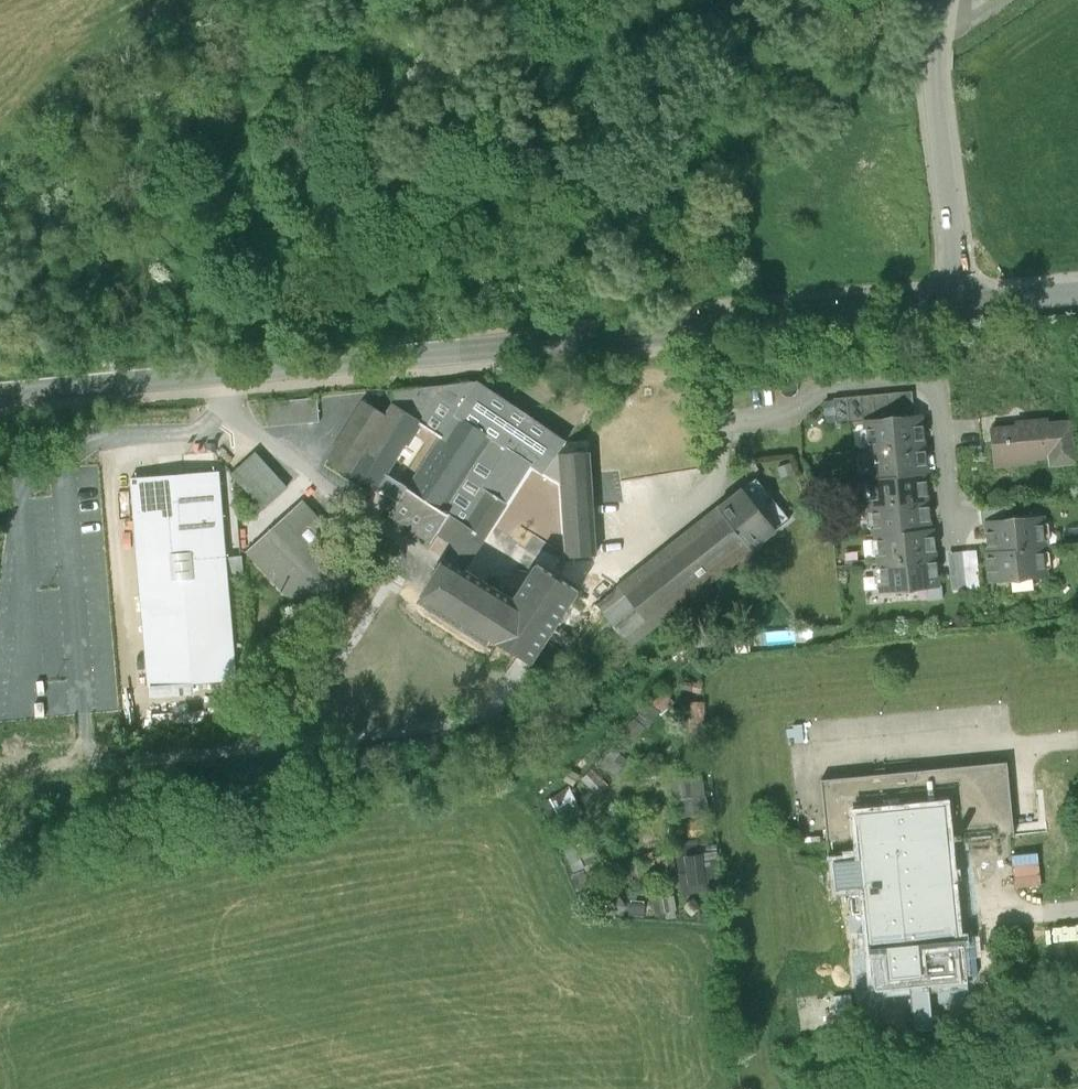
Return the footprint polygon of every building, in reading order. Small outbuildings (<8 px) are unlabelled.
[(436,534),(454,545),(450,552),(446,558),(464,570),(468,564),(503,509),(532,465),(545,474),(556,456),(566,442),(477,383),(392,391),(393,405),(386,416),(365,401),(329,458),(391,498),(398,502),(390,515),(431,542),(436,534)] [(834,401),(823,402),(825,423),(836,423),(836,425),(886,420),(900,419),(915,417),(912,391),(834,398),(834,401)] [(318,399),(265,404),(268,428),(320,423),(318,399)] [(866,422),(869,451),(922,445),(922,440),(924,440),(923,425),(920,426),(920,417),(900,419),(886,420),(885,420),(866,422)] [(1016,427),(991,429),(995,466),(1035,462),(1035,458),(1049,456),(1050,465),(1077,462),(1073,421),(1047,424),(1047,421),(1016,424),(1016,427)] [(869,451),(872,478),(923,474),(925,474),(924,465),(927,465),(925,451),(923,451),(922,445),(869,451)] [(287,487),(256,453),(232,474),(264,509),(287,487)] [(571,557),(596,556),(589,453),(556,456),(545,474),(553,479),(562,485),(566,557),(571,557)] [(219,471),(131,478),(148,689),(235,682),(227,577),(226,559),(219,471)] [(869,478),(872,507),(926,501),(925,496),(927,495),(926,481),(924,482),(923,474),(872,478),(869,478)] [(677,542),(617,589),(596,606),(629,647),(789,520),(756,478),(736,494),(677,542)] [(302,501),(246,552),(307,620),(364,569),(330,532),(302,501)] [(875,535),(877,535),(877,534),(928,529),(927,521),(930,521),(928,507),(926,507),(926,501),(872,507),(875,535)] [(1007,508),(980,511),(982,524),(988,523),(1008,521),(1007,508)] [(990,546),(991,551),(991,552),(1042,547),(1044,547),(1041,518),(1022,520),(1020,518),(1009,519),(1008,521),(988,523),(989,532),(987,532),(988,546),(990,546)] [(639,535),(639,525),(604,524),(604,534),(639,535)] [(877,535),(880,562),(933,557),(933,551),(935,551),(934,537),(931,537),(930,529),(928,529),(877,534),(877,535)] [(991,572),(991,580),(1010,578),(1013,581),(1023,579),(1025,577),(1045,575),(1042,547),(991,552),(991,551),(989,552),(989,558),(987,558),(988,572),(991,572)] [(976,551),(949,554),(951,576),(953,576),(955,589),(978,586),(976,573),(978,573),(976,551)] [(880,562),(882,591),(902,589),(904,591),(915,590),(917,588),(936,586),(935,577),(937,576),(936,562),(934,563),(933,557),(880,562)] [(242,558),(226,559),(227,577),(244,575),(242,558)] [(464,570),(446,558),(418,601),(488,645),(491,640),(514,600),(464,570)] [(536,657),(578,592),(566,583),(537,565),(514,600),(491,640),(530,665),(536,657)] [(693,684),(682,682),(680,691),(692,693),(693,705),(691,726),(693,743),(707,742),(705,726),(707,706),(702,706),(702,687),(692,688),(693,684)] [(672,704),(661,692),(648,704),(649,705),(635,721),(634,720),(616,739),(626,749),(644,730),(647,732),(661,715),(672,704)] [(629,764),(613,751),(600,766),(616,779),(629,764)] [(876,777),(822,783),(828,844),(860,841),(862,861),(835,863),(838,890),(865,888),(875,993),(910,990),(929,988),(962,985),(961,979),(957,936),(947,832),(1013,826),(1007,765),(886,776),(885,769),(880,770),(875,770),(876,777)] [(606,788),(591,773),(581,782),(595,797),(606,788)] [(702,778),(672,780),(675,820),(704,818),(702,778)] [(568,789),(543,800),(554,827),(580,816),(568,789)] [(706,821),(688,822),(689,835),(707,834),(706,821)] [(714,839),(677,844),(678,847),(674,848),(678,886),(684,899),(706,896),(705,886),(719,877),(714,839)] [(630,853),(622,842),(609,852),(616,863),(630,853)] [(585,845),(565,854),(576,877),(569,881),(579,904),(585,907),(613,905),(611,892),(596,893),(588,887),(585,879),(598,873),(585,845)] [(650,856),(642,858),(645,870),(654,867),(650,856)] [(672,863),(659,865),(662,879),(675,877),(672,863)] [(640,864),(627,867),(634,894),(647,891),(640,864)] [(613,905),(610,907),(617,918),(638,905),(631,893),(613,905)] [(672,900),(650,903),(653,919),(675,915),(672,900)] [(973,934),(957,936),(961,979),(978,978),(973,934)] [(929,988),(910,990),(914,1034),(934,1032),(929,988)]
